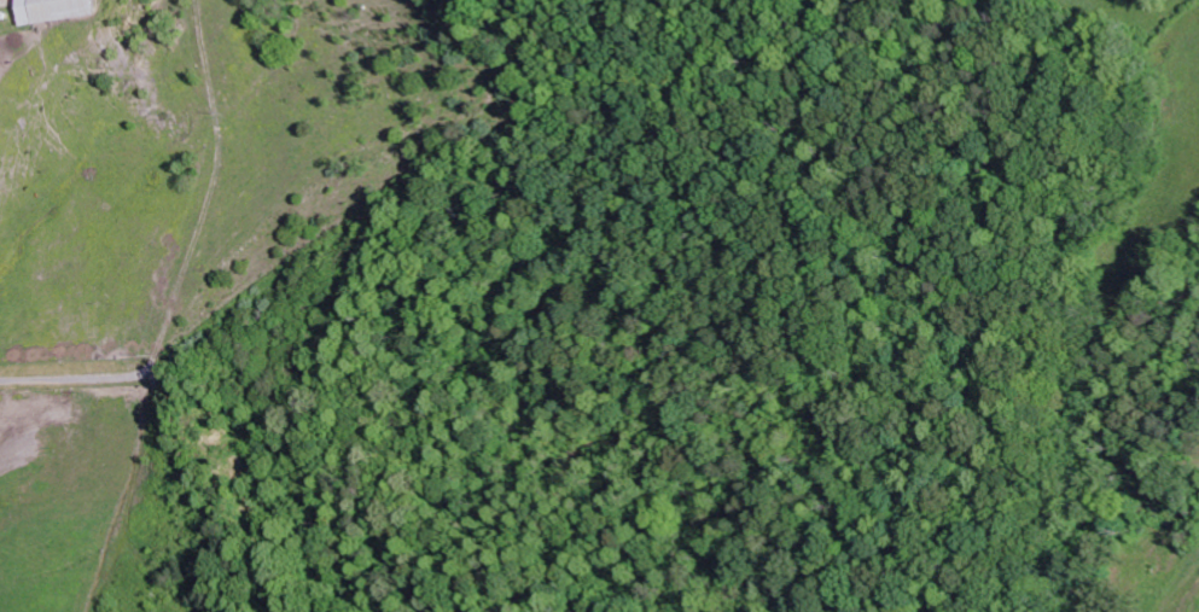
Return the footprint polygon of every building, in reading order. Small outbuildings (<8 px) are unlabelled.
[(4,23),(95,21),(95,0),(4,0),(4,23)]
